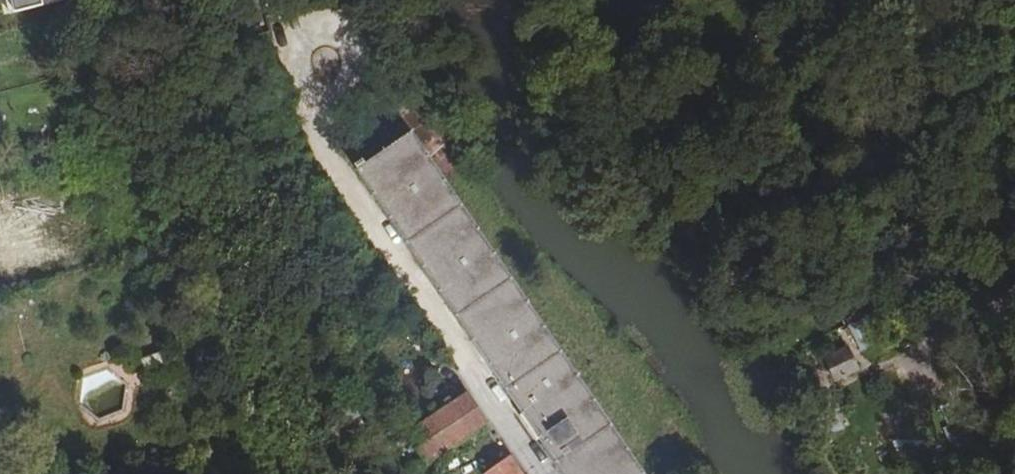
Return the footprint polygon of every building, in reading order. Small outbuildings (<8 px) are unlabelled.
[(401,128),(386,139),(382,132),(372,119),(331,148),(557,473),(640,473),(401,128)] [(382,132),(386,139),(401,128),(396,122),(382,132)] [(880,133),(871,137),(877,151),(886,146),(880,133)] [(848,352),(822,365),(834,388),(860,375),(848,352)] [(139,366),(147,390),(186,377),(182,362),(166,367),(163,358),(139,366)] [(425,463),(449,446),(482,422),(462,392),(404,432),(406,435),(417,451),(425,463)] [(506,456),(482,473),(518,473),(506,456)]
